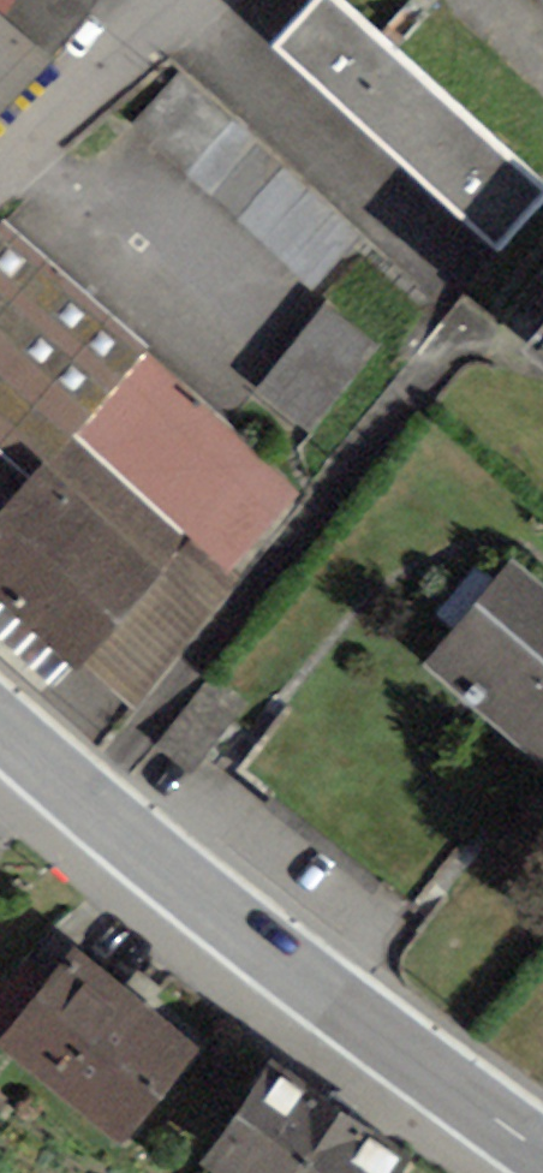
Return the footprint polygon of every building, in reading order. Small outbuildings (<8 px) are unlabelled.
[(328,0),(305,0),(262,48),(490,253),(542,195),(328,0)] [(48,64),(0,17),(0,112),(48,64)] [(312,280),(351,241),(185,72),(145,111),(312,280)] [(0,239),(0,358),(225,559),(288,489),(4,235),(0,239)] [(326,420),(390,336),(339,297),(275,382),(326,420)] [(510,351),(542,378),(542,310),(510,351)] [(151,576),(45,472),(0,517),(0,610),(59,669),(151,576)] [(499,563),(410,670),(542,780),(542,599),(499,563)] [(46,965),(0,1022),(0,1047),(116,1140),(185,1053),(103,988),(92,1002),(46,965)] [(255,1070),(200,1161),(219,1172),(394,1172),(403,1159),(255,1070)]
